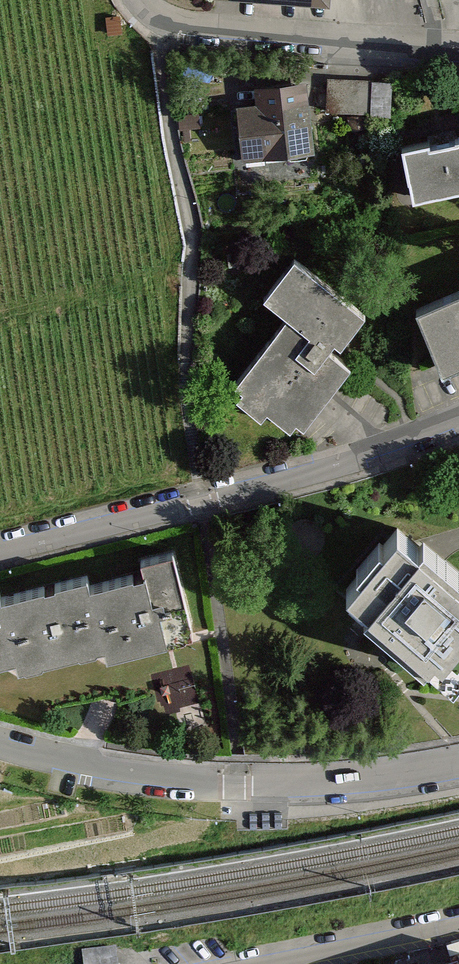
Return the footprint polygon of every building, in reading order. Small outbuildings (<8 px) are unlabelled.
[(390,117),(392,85),(329,81),(328,112),(373,114),(373,116),(390,117)] [(308,159),(309,155),(308,150),(310,149),(303,88),(290,89),(259,93),(261,110),(240,112),(245,157),(289,152),(290,158),(291,161),(308,159)] [(364,118),(351,120),(352,130),(366,128),(364,118)] [(402,148),(413,200),(458,191),(458,140),(456,132),(442,135),(429,138),(428,143),(402,148)] [(366,315),(296,260),(270,292),(286,304),(280,312),(288,318),(236,385),(243,391),(237,399),(262,418),(268,411),(291,429),(297,421),(305,427),(352,367),(328,349),(332,345),(335,341),(342,347),(366,315)] [(418,312),(444,372),(458,365),(458,294),(418,312)] [(365,613),(395,638),(404,645),(425,663),(430,658),(455,679),(458,675),(458,572),(431,548),(424,542),(420,547),(398,529),(384,545),(380,542),(358,569),(361,572),(347,589),(369,608),(365,613)] [(13,649),(15,658),(41,652),(44,662),(62,657),(80,653),(77,643),(101,637),(104,647),(130,640),(133,650),(151,646),(168,641),(166,632),(192,625),(174,553),(142,562),(145,573),(91,587),(88,577),(2,599),(0,592),(0,652),(13,649)] [(413,963),(458,963),(458,950),(413,963)]
